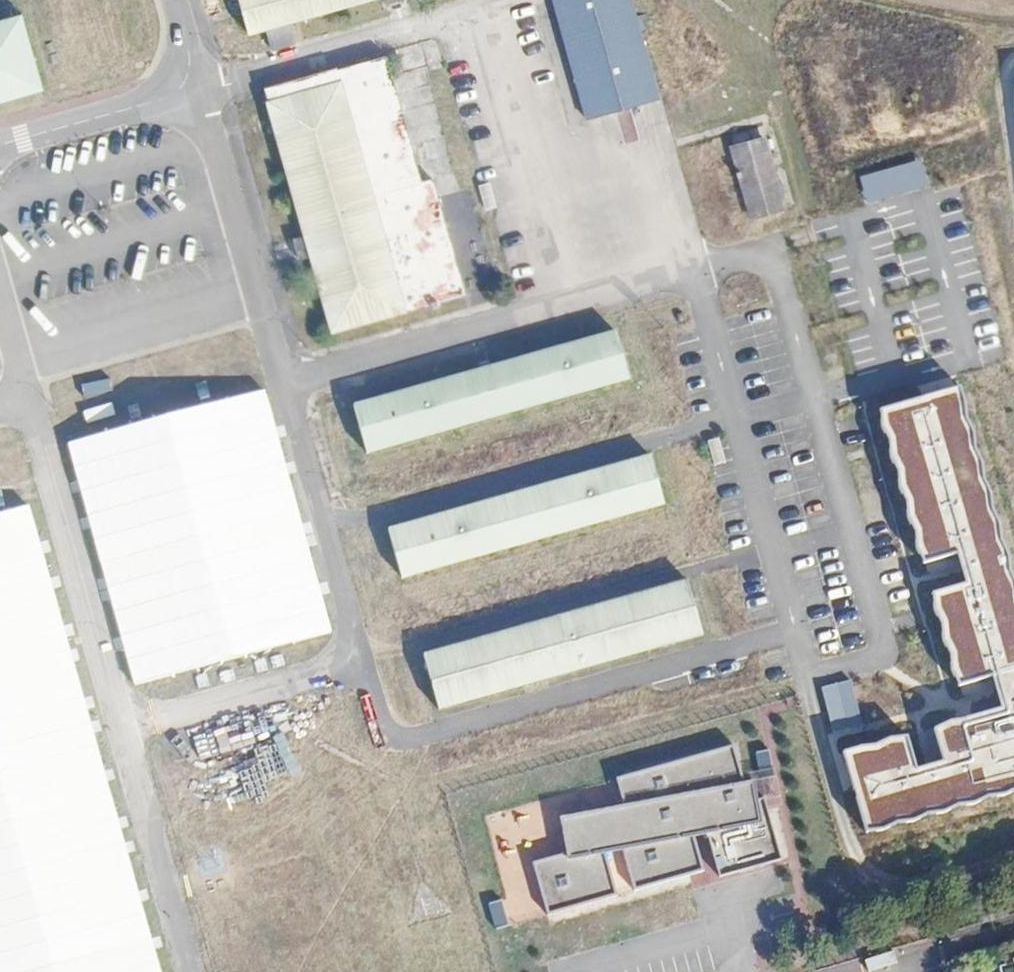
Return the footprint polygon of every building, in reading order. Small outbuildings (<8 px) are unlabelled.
[(254,39),(388,0),(242,0),(254,39)] [(581,116),(660,95),(635,0),(550,0),(581,116)] [(50,93),(27,15),(0,23),(0,108),(50,93)] [(396,52),(263,91),(335,327),(469,293),(396,52)] [(764,137),(730,146),(749,220),(783,211),(764,137)] [(921,160),(860,176),(867,202),(928,186),(921,160)] [(640,380),(623,329),(357,405),(371,459),(640,380)] [(960,678),(963,685),(1001,673),(1013,668),(1013,577),(1007,567),(1009,553),(1001,539),(999,519),(991,509),(990,489),(984,478),(980,457),(975,447),(974,429),(966,416),(962,389),(887,411),(889,422),(898,435),(898,452),(906,467),(907,484),(915,498),(916,517),(924,526),(926,544),(929,562),(961,555),(972,587),(942,596),(942,606),(948,617),(950,634),(959,646),(958,663),(963,673),(960,678)] [(327,628),(260,390),(62,445),(130,683),(327,628)] [(672,505),(658,453),(389,531),(404,580),(672,505)] [(25,502),(0,510),(0,971),(162,971),(25,502)] [(429,655),(444,713),(709,638),(693,580),(429,655)] [(1001,673),(1012,710),(968,721),(953,724),(942,730),(952,759),(920,769),(911,739),(894,740),(880,749),(865,748),(852,756),(874,829),(891,828),(899,818),(918,819),(927,808),(948,810),(958,801),(974,803),(985,794),(1003,795),(1012,786),(1013,786),(1013,668),(1001,673)] [(736,747),(623,778),(632,808),(573,824),(584,862),(550,871),(559,904),(616,889),(607,855),(630,849),(641,889),(707,871),(698,840),(710,839),(724,880),(785,860),(760,783),(745,780),(736,747)] [(761,772),(776,771),(774,752),(759,753),(761,772)] [(769,801),(786,796),(779,776),(763,781),(769,801)] [(504,902),(491,905),(498,929),(511,925),(504,902)] [(985,952),(991,971),(1013,971),(1013,944),(985,952)]
